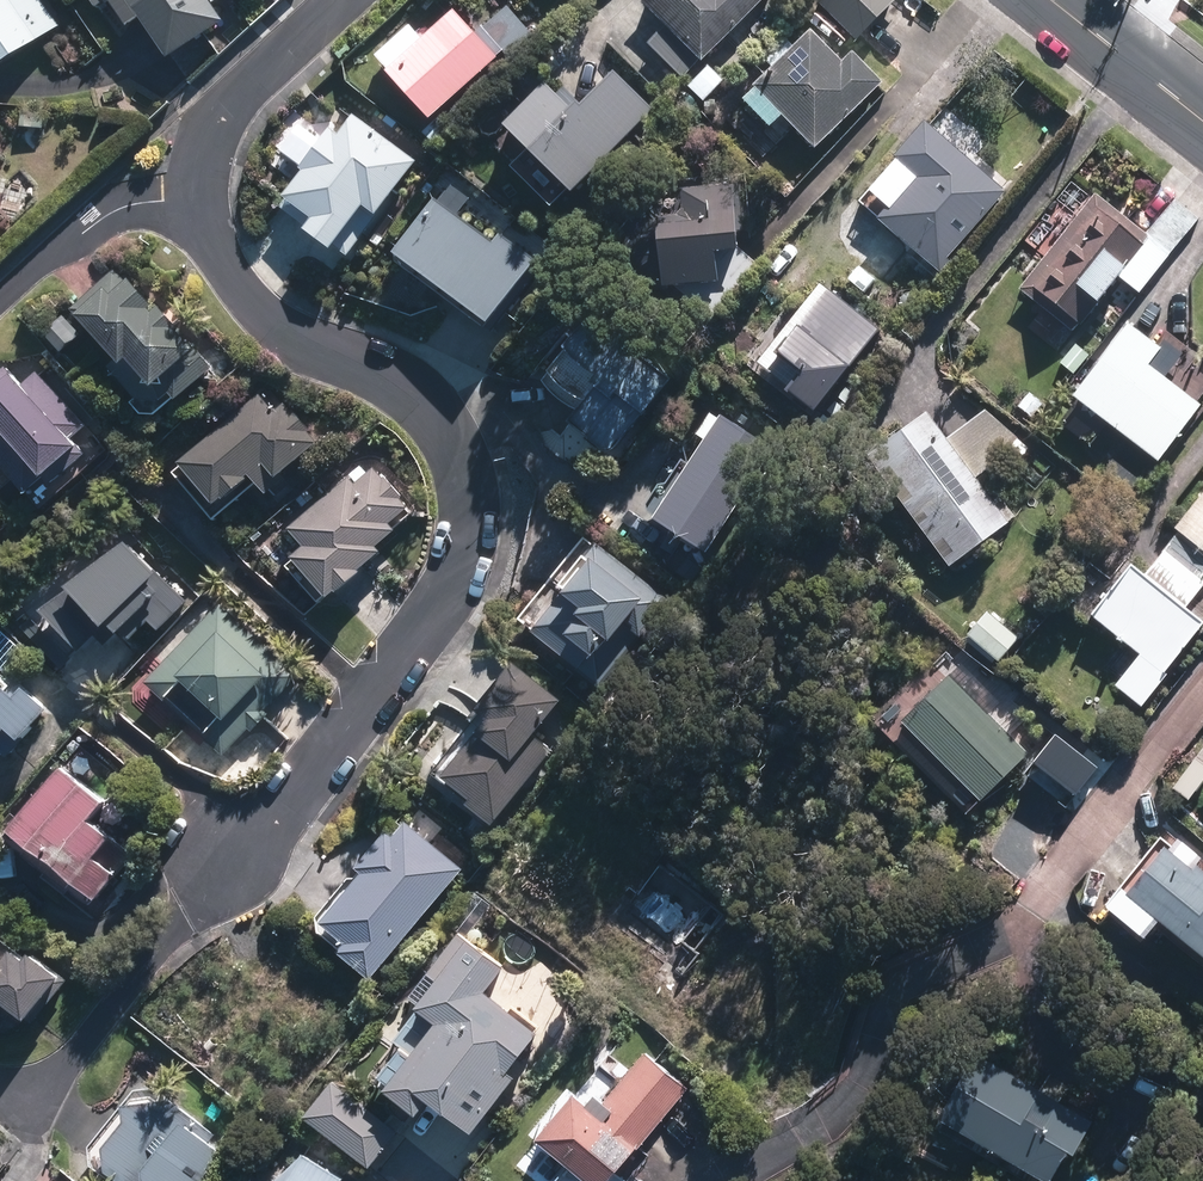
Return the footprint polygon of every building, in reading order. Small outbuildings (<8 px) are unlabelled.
[(64,33),(42,0),(0,0),(0,76),(64,33)] [(155,20),(179,55),(223,25),(206,0),(117,0),(138,31),(155,20)] [(711,55),(768,0),(658,0),(711,55)] [(861,34),(895,0),(826,0),(861,34)] [(476,37),(497,60),(504,54),(513,63),(538,41),(509,8),(476,37)] [(454,14),(388,76),(430,122),(497,60),(476,37),(454,14)] [(823,34),(767,86),(822,145),(889,82),(863,54),(852,65),(823,34)] [(501,130),(528,157),(510,175),(545,210),(641,115),(607,82),(574,114),(545,86),(501,130)] [(411,161),(352,116),(337,135),(329,129),(301,166),(306,170),(289,192),(317,213),(308,224),(342,250),(411,161)] [(1012,190),(936,122),(907,154),(931,176),(892,219),(944,266),(1012,190)] [(728,193),(678,199),(680,223),(653,226),(660,291),(714,285),(711,253),(735,250),(728,193)] [(1156,238),(1104,197),(1032,288),(1083,329),(1156,238)] [(487,250),(429,205),(391,255),(483,325),(526,269),(492,243),(487,250)] [(119,271),(83,307),(169,395),(179,386),(188,396),(221,364),(141,282),(136,288),(119,271)] [(877,331),(829,293),(778,356),(803,376),(788,394),(812,412),(877,331)] [(1089,397),(1167,458),(1202,412),(1202,393),(1179,375),(1189,363),(1144,327),(1089,397)] [(659,385),(591,331),(569,359),(603,386),(574,423),(608,450),(659,385)] [(0,377),(0,431),(5,426),(62,487),(98,453),(80,434),(91,425),(43,373),(32,383),(14,364),(0,377)] [(266,394),(183,471),(228,519),(268,482),(276,490),(328,439),(294,406),(285,414),(266,394)] [(944,413),(887,451),(960,562),(1017,525),(944,413)] [(994,415),(965,436),(988,468),(1017,446),(994,415)] [(724,424),(659,524),(702,552),(768,452),(724,424)] [(373,465),(303,530),(319,547),(299,565),(334,602),(389,552),(386,548),(421,516),(373,465)] [(1175,534),(1202,555),(1202,499),(1175,534)] [(12,534),(0,521),(0,545),(12,534)] [(167,594),(122,547),(44,621),(74,653),(109,621),(123,636),(167,594)] [(676,600),(612,550),(547,633),(606,679),(647,626),(653,630),(676,600)] [(1199,626),(1130,572),(1095,617),(1144,655),(1119,687),(1139,703),(1199,626)] [(299,676),(228,609),(159,682),(229,748),(299,676)] [(996,614),(978,635),(1007,659),(1025,639),(996,614)] [(568,699),(524,667),(446,773),(509,819),(560,749),(541,735),(568,699)] [(28,728),(37,736),(59,712),(19,676),(11,685),(0,674),(0,759),(28,728)] [(946,681),(902,727),(976,799),(1021,753),(946,681)] [(1089,774),(1050,744),(1034,766),(1073,795),(1089,774)] [(119,808),(70,768),(20,829),(106,899),(149,847),(112,817),(119,808)] [(380,870),(331,932),(385,976),(471,869),(416,826),(405,840),(398,834),(373,865),(380,870)] [(1118,891),(1202,961),(1202,875),(1185,860),(1178,869),(1153,849),(1118,891)] [(15,998),(40,1017),(66,984),(0,934),(0,1016),(15,998)] [(511,966),(486,947),(441,1007),(462,1022),(411,1091),(434,1108),(443,1095),(486,1127),(524,1076),(519,1072),(548,1033),(492,992),(511,966)] [(550,1130),(582,1156),(561,1180),(614,1180),(695,1083),(653,1049),(620,1091),(630,1099),(621,1110),(588,1083),(550,1130)] [(1068,1113),(969,1057),(936,1114),(1035,1171),(1068,1113)] [(392,1132),(333,1087),(307,1121),(365,1166),(392,1132)] [(240,1150),(180,1101),(141,1105),(140,1120),(121,1143),(124,1174),(132,1180),(215,1180),(240,1150)] [(303,1160),(281,1180),(336,1180),(303,1160)]
